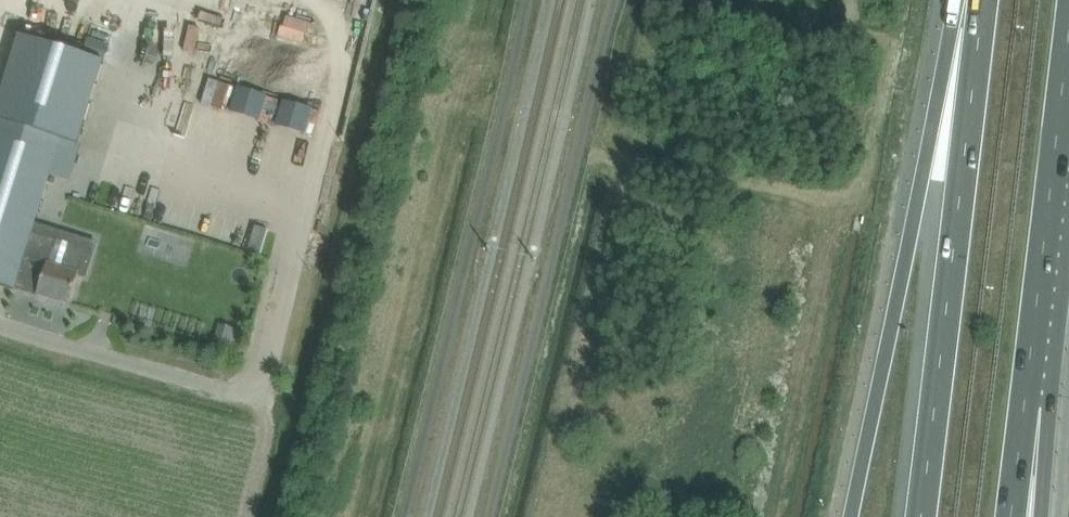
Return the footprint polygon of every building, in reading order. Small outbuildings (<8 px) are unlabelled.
[(13,290),(14,288),(31,234),(34,223),(60,140),(78,145),(103,62),(83,56),(19,36),(0,99),(0,286),(13,290)] [(88,39),(83,56),(103,62),(108,46),(88,39)] [(77,176),(69,193),(80,199),(89,181),(77,176)] [(31,234),(14,288),(69,305),(78,276),(86,278),(93,254),(31,234)] [(219,328),(214,343),(226,347),(231,331),(219,328)]
